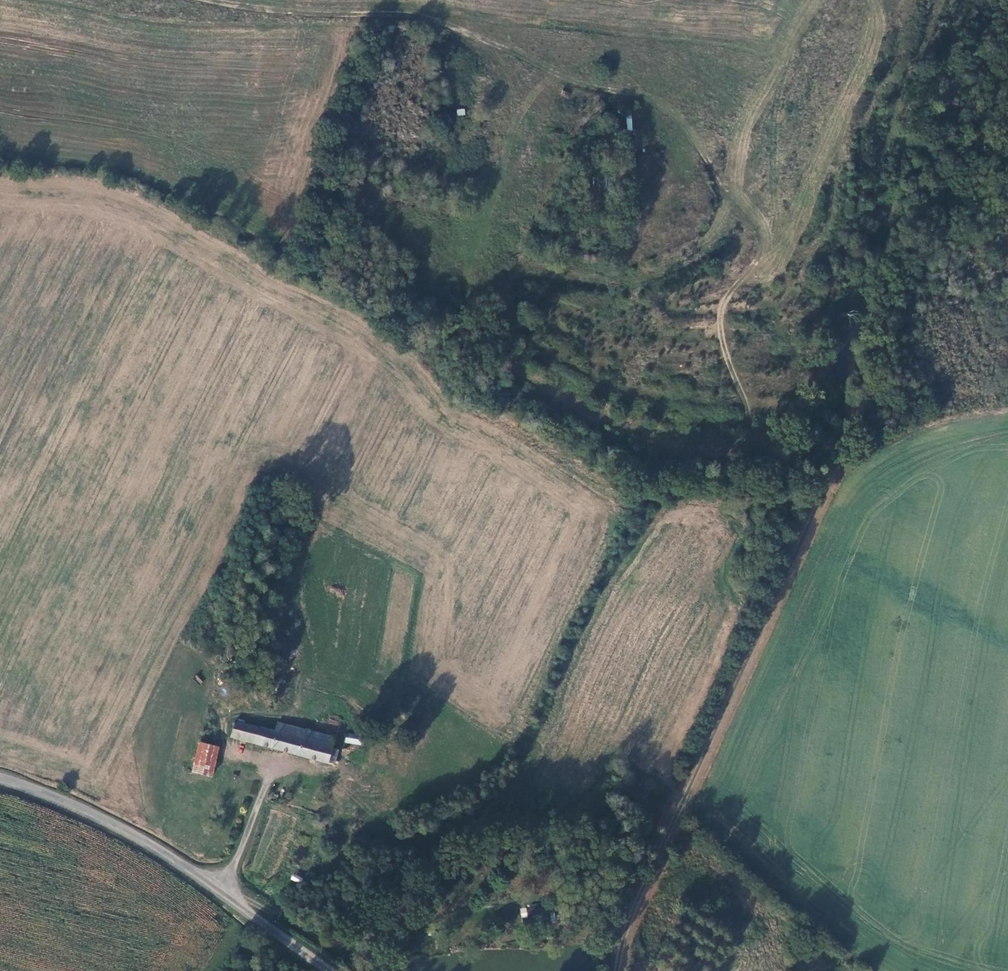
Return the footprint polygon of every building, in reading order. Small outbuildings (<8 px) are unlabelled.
[(232,736),(255,742),(259,726),(236,720),(232,736)] [(328,729),(337,730),(339,721),(329,720),(328,729)] [(332,748),(334,736),(305,729),(305,730),(278,723),(276,731),(259,726),(255,742),(335,763),(338,750),(332,748)] [(362,745),(364,737),(347,733),(346,741),(362,745)] [(219,747),(200,742),(193,771),(212,775),(219,747)]
